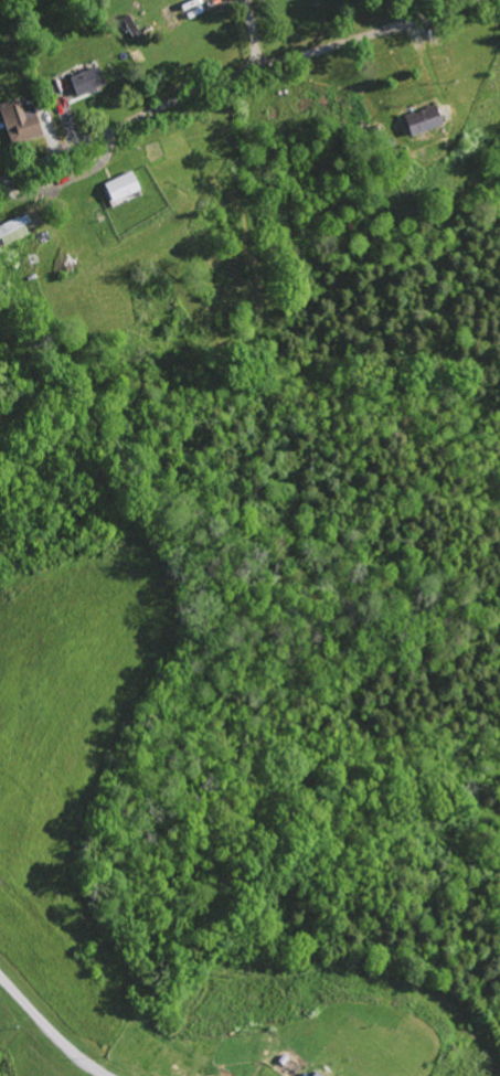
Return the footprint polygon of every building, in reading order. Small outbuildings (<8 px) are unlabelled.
[(72,96),(101,85),(94,66),(65,77),(72,96)] [(7,145),(38,135),(26,99),(14,103),(13,98),(0,102),(0,124),(7,145)] [(439,125),(432,105),(401,115),(407,135),(439,125)] [(107,202),(137,192),(130,172),(101,182),(107,202)] [(23,225),(29,223),(26,215),(0,224),(0,245),(26,236),(23,225)]
